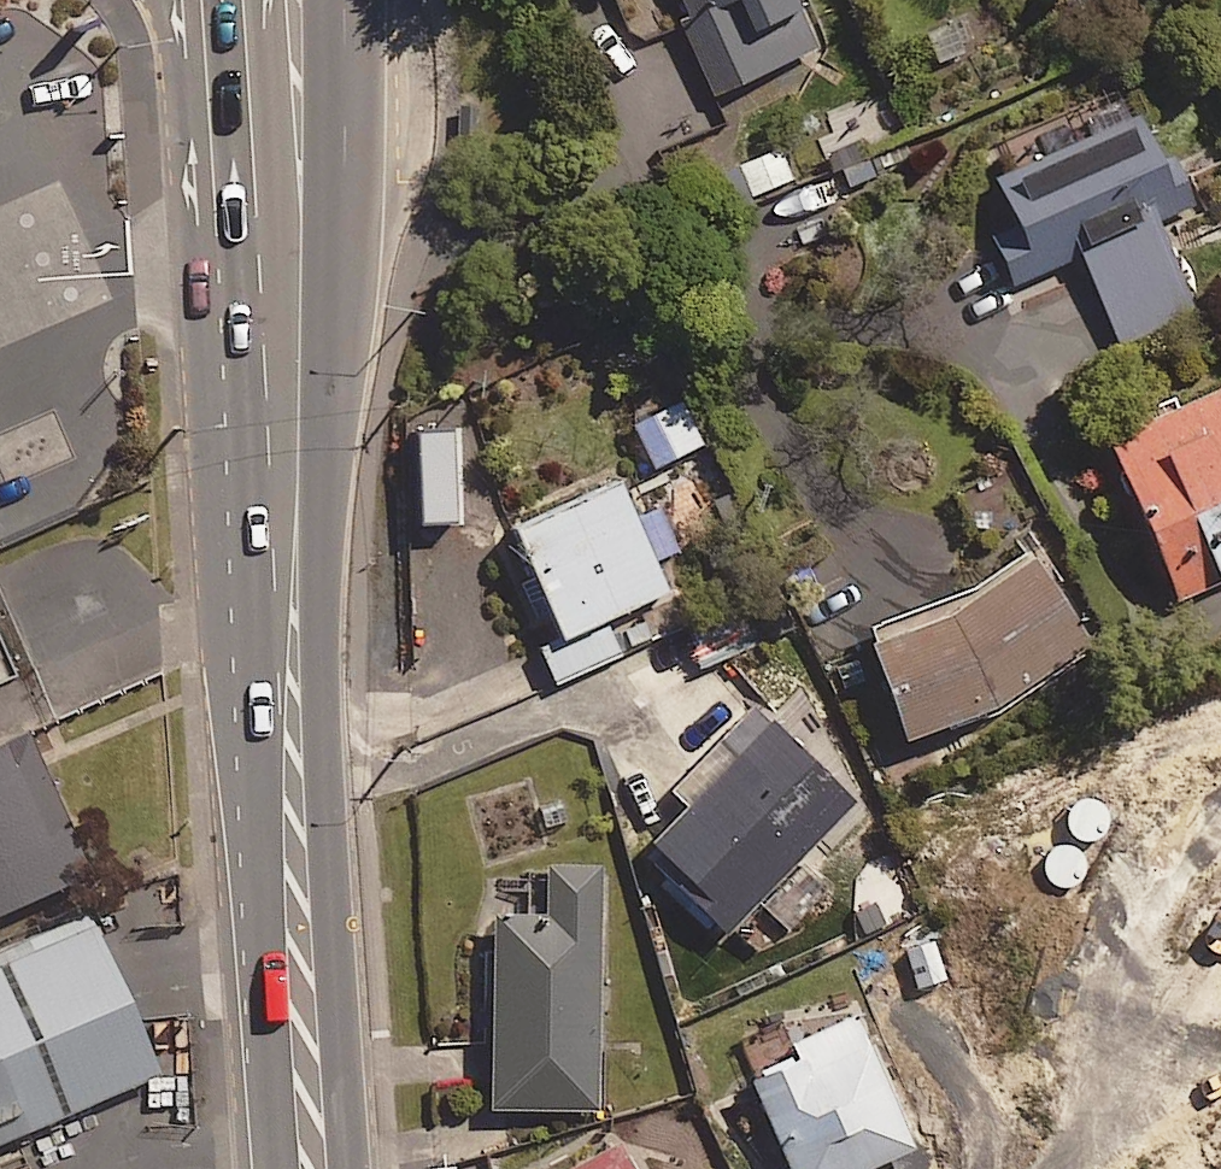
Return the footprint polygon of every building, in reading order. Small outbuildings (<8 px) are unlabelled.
[(794,0),(678,0),(713,94),(815,56),(794,0)] [(1183,213),(1130,91),(1007,144),(1020,175),(1000,183),(1019,228),(995,238),(1015,286),(1085,256),(1123,343),(1195,312),(1157,224),(1183,213)] [(792,181),(780,150),(738,165),(750,196),(792,181)] [(1179,600),(1220,581),(1220,392),(1110,440),(1179,600)] [(664,505),(635,518),(619,484),(515,532),(558,625),(535,635),(558,686),(622,657),(606,623),(670,594),(654,560),(683,547),(664,505)] [(874,648),(914,747),(1011,707),(1095,639),(1031,560),(969,609),(874,648)] [(855,807),(761,707),(663,799),(681,819),(647,851),(728,936),(762,904),(787,930),(832,888),(802,857),(855,807)] [(25,729),(0,741),(0,907),(88,868),(25,729)] [(0,911),(0,1116),(165,1043),(89,872),(0,911)] [(601,874),(496,873),(496,910),(479,945),(474,983),(482,1020),(496,1045),(495,1113),(600,1113),(601,874)] [(858,1018),(793,1047),(800,1062),(753,1083),(791,1168),(926,1168),(858,1018)] [(618,1150),(581,1168),(628,1168),(618,1150)]
